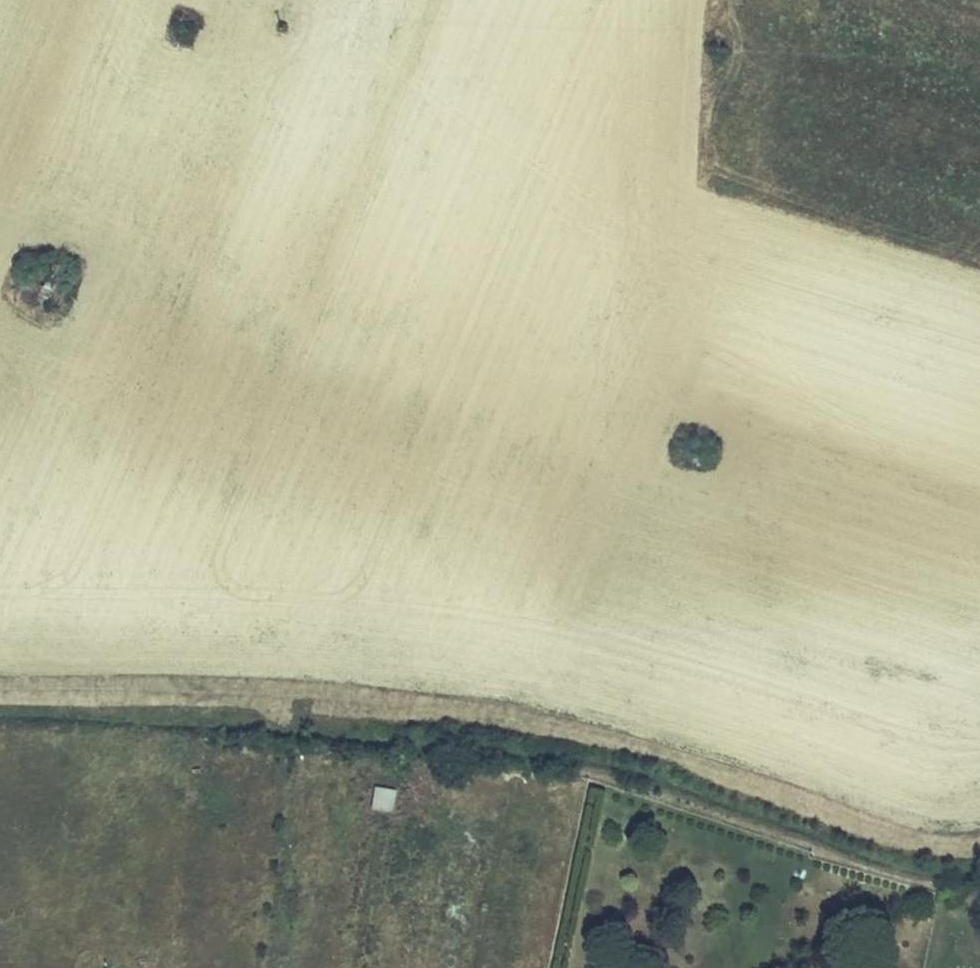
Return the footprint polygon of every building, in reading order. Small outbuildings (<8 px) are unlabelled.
[(395,808),(397,786),(377,784),(375,807),(395,808)]
